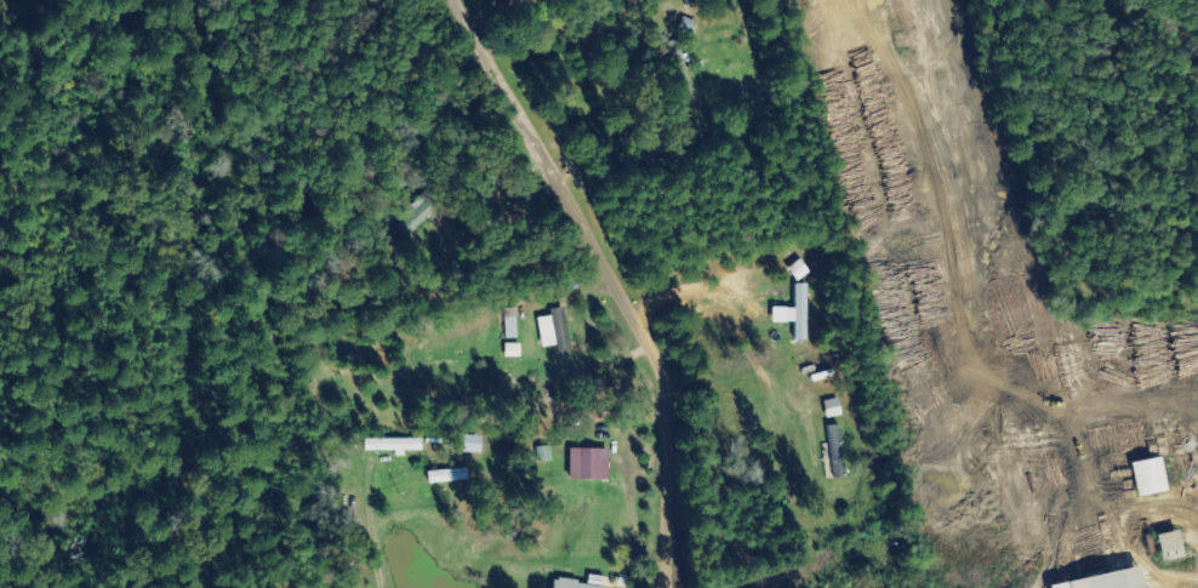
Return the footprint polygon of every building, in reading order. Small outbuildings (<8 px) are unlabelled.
[(790,269),(799,282),(811,273),(802,260),(790,269)] [(809,341),(810,285),(797,285),(797,309),(774,308),(774,323),(797,323),(796,341),(809,341)] [(571,350),(567,308),(552,310),(553,317),(540,318),(543,348),(558,347),(558,351),(571,350)] [(508,339),(520,339),(519,309),(507,310),(508,339)] [(522,345),(508,345),(507,358),(522,358),(522,345)] [(844,417),(841,400),(826,402),(829,419),(844,417)] [(832,427),(834,477),(845,477),(844,426),(832,427)] [(482,454),(483,437),(465,436),(464,453),(482,454)] [(424,439),(367,440),(367,452),(397,451),(397,457),(407,457),(407,451),(424,451),(424,439)] [(540,462),(554,461),(552,447),(539,448),(540,462)] [(572,480),(610,481),(611,450),(572,449),(572,480)] [(1132,464),(1139,498),(1170,492),(1163,458),(1132,464)] [(470,481),(470,470),(430,472),(430,483),(470,481)] [(1185,559),(1179,531),(1157,536),(1163,563),(1185,559)] [(1141,568),(1051,586),(1051,587),(1145,587),(1141,568)] [(590,576),(590,583),(555,580),(554,587),(606,587),(607,577),(590,576)]
